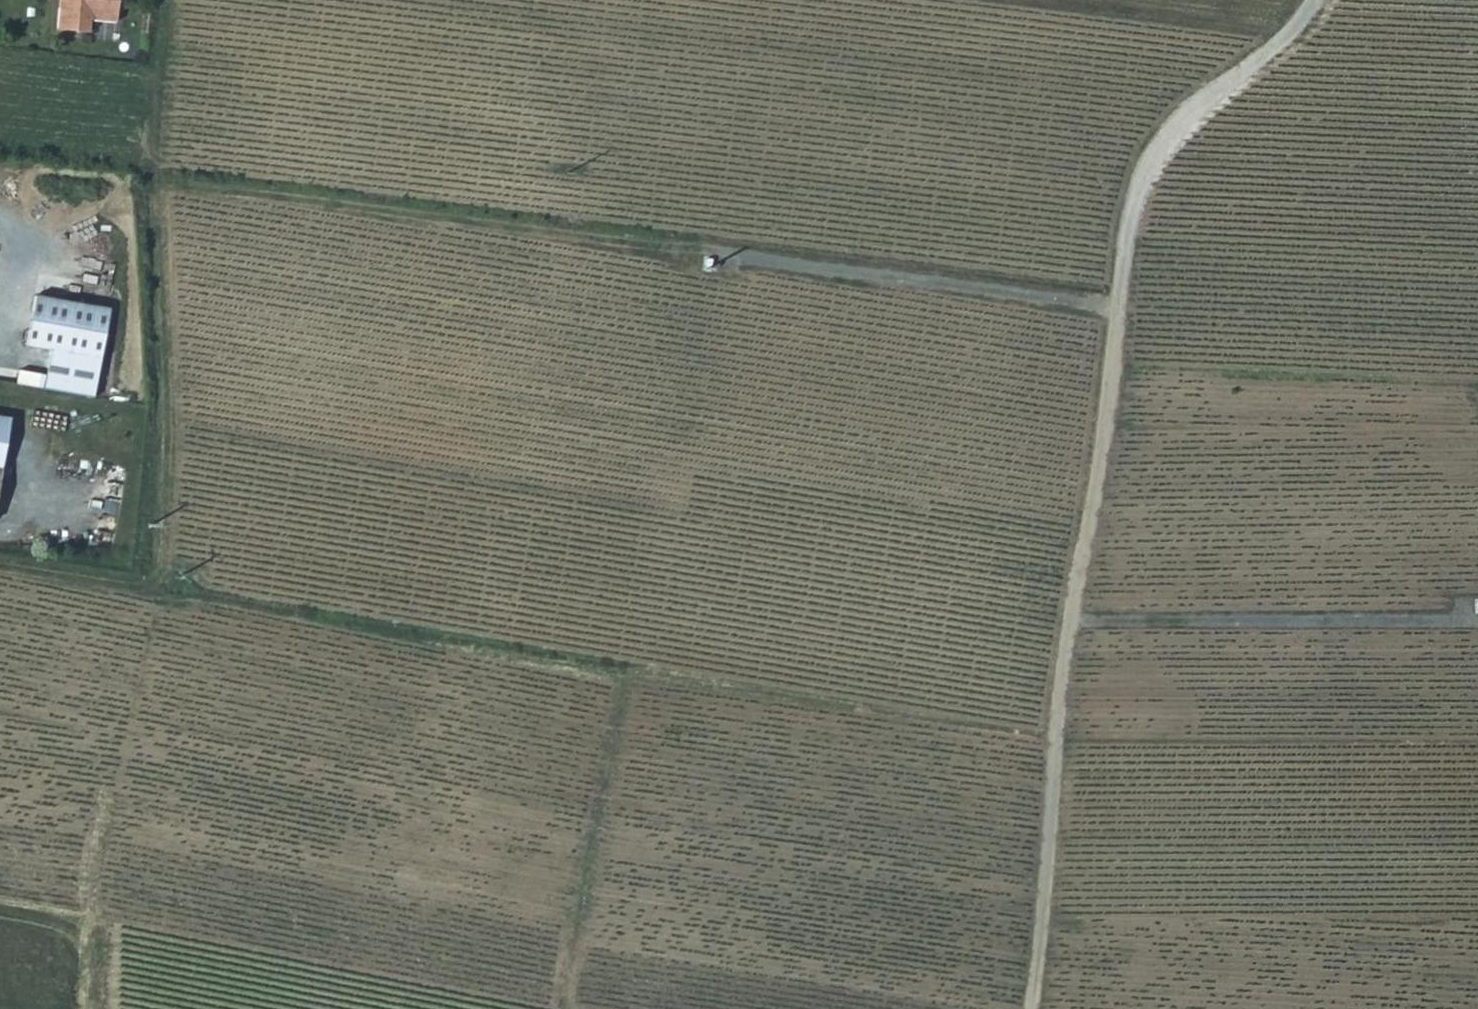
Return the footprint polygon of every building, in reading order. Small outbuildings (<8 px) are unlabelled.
[(58,29),(90,32),(91,19),(117,22),(119,0),(61,0),(58,29)] [(35,297),(27,347),(102,359),(110,309),(35,297)] [(2,471),(10,421),(0,419),(0,470),(2,471)]
